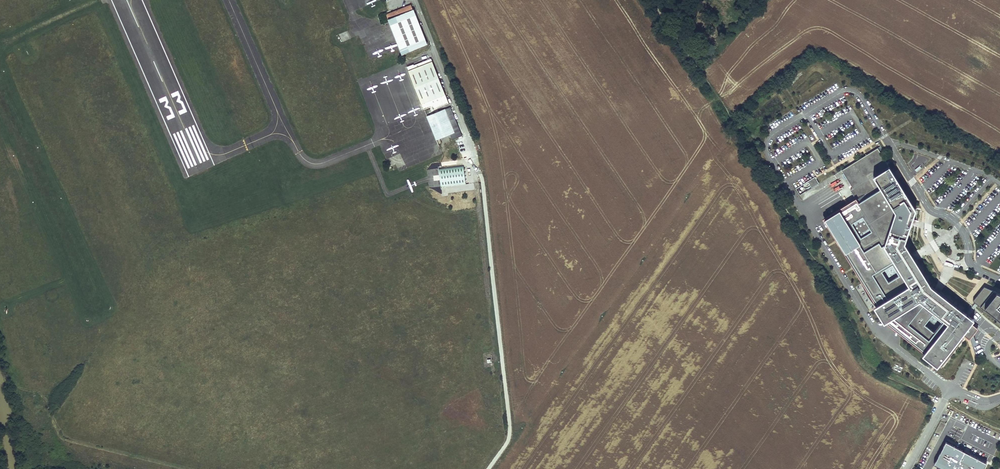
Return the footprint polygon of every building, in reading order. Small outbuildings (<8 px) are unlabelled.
[(407,6),(388,14),(390,18),(389,19),(400,48),(403,54),(427,45),(411,5),(407,6)] [(414,64),(408,67),(425,109),(433,106),(434,109),(449,103),(445,93),(432,59),(414,66),(414,64)] [(453,140),(462,136),(461,133),(451,107),(428,116),(440,145),(451,140),(448,135),(451,134),(453,140)] [(888,166),(878,148),(842,170),(853,188),(850,190),(856,199),(824,219),(863,282),(861,283),(867,296),(875,306),(876,305),(879,309),(887,321),(888,323),(892,321),(894,326),(892,329),(925,353),(935,360),(934,361),(938,364),(960,336),(962,333),(965,336),(974,326),(972,324),(970,323),(973,319),(967,314),(939,292),(941,289),(940,288),(939,287),(936,290),(930,285),(914,259),(916,258),(914,256),(913,254),(912,255),(904,243),(911,222),(915,223),(915,222),(916,220),(912,219),(915,209),(888,166)] [(464,165),(439,167),(441,187),(466,184),(464,165)] [(808,181),(812,188),(819,183),(815,177),(808,181)] [(812,188),(808,181),(796,189),(800,195),(812,188)] [(822,228),(827,225),(824,219),(819,222),(822,228)] [(984,287),(973,301),(999,322),(999,294),(984,287)] [(978,329),(974,326),(965,336),(969,339),(978,329)] [(941,366),(963,338),(960,336),(938,364),(941,366)] [(946,440),(934,461),(949,468),(982,468),(986,461),(946,440)]
